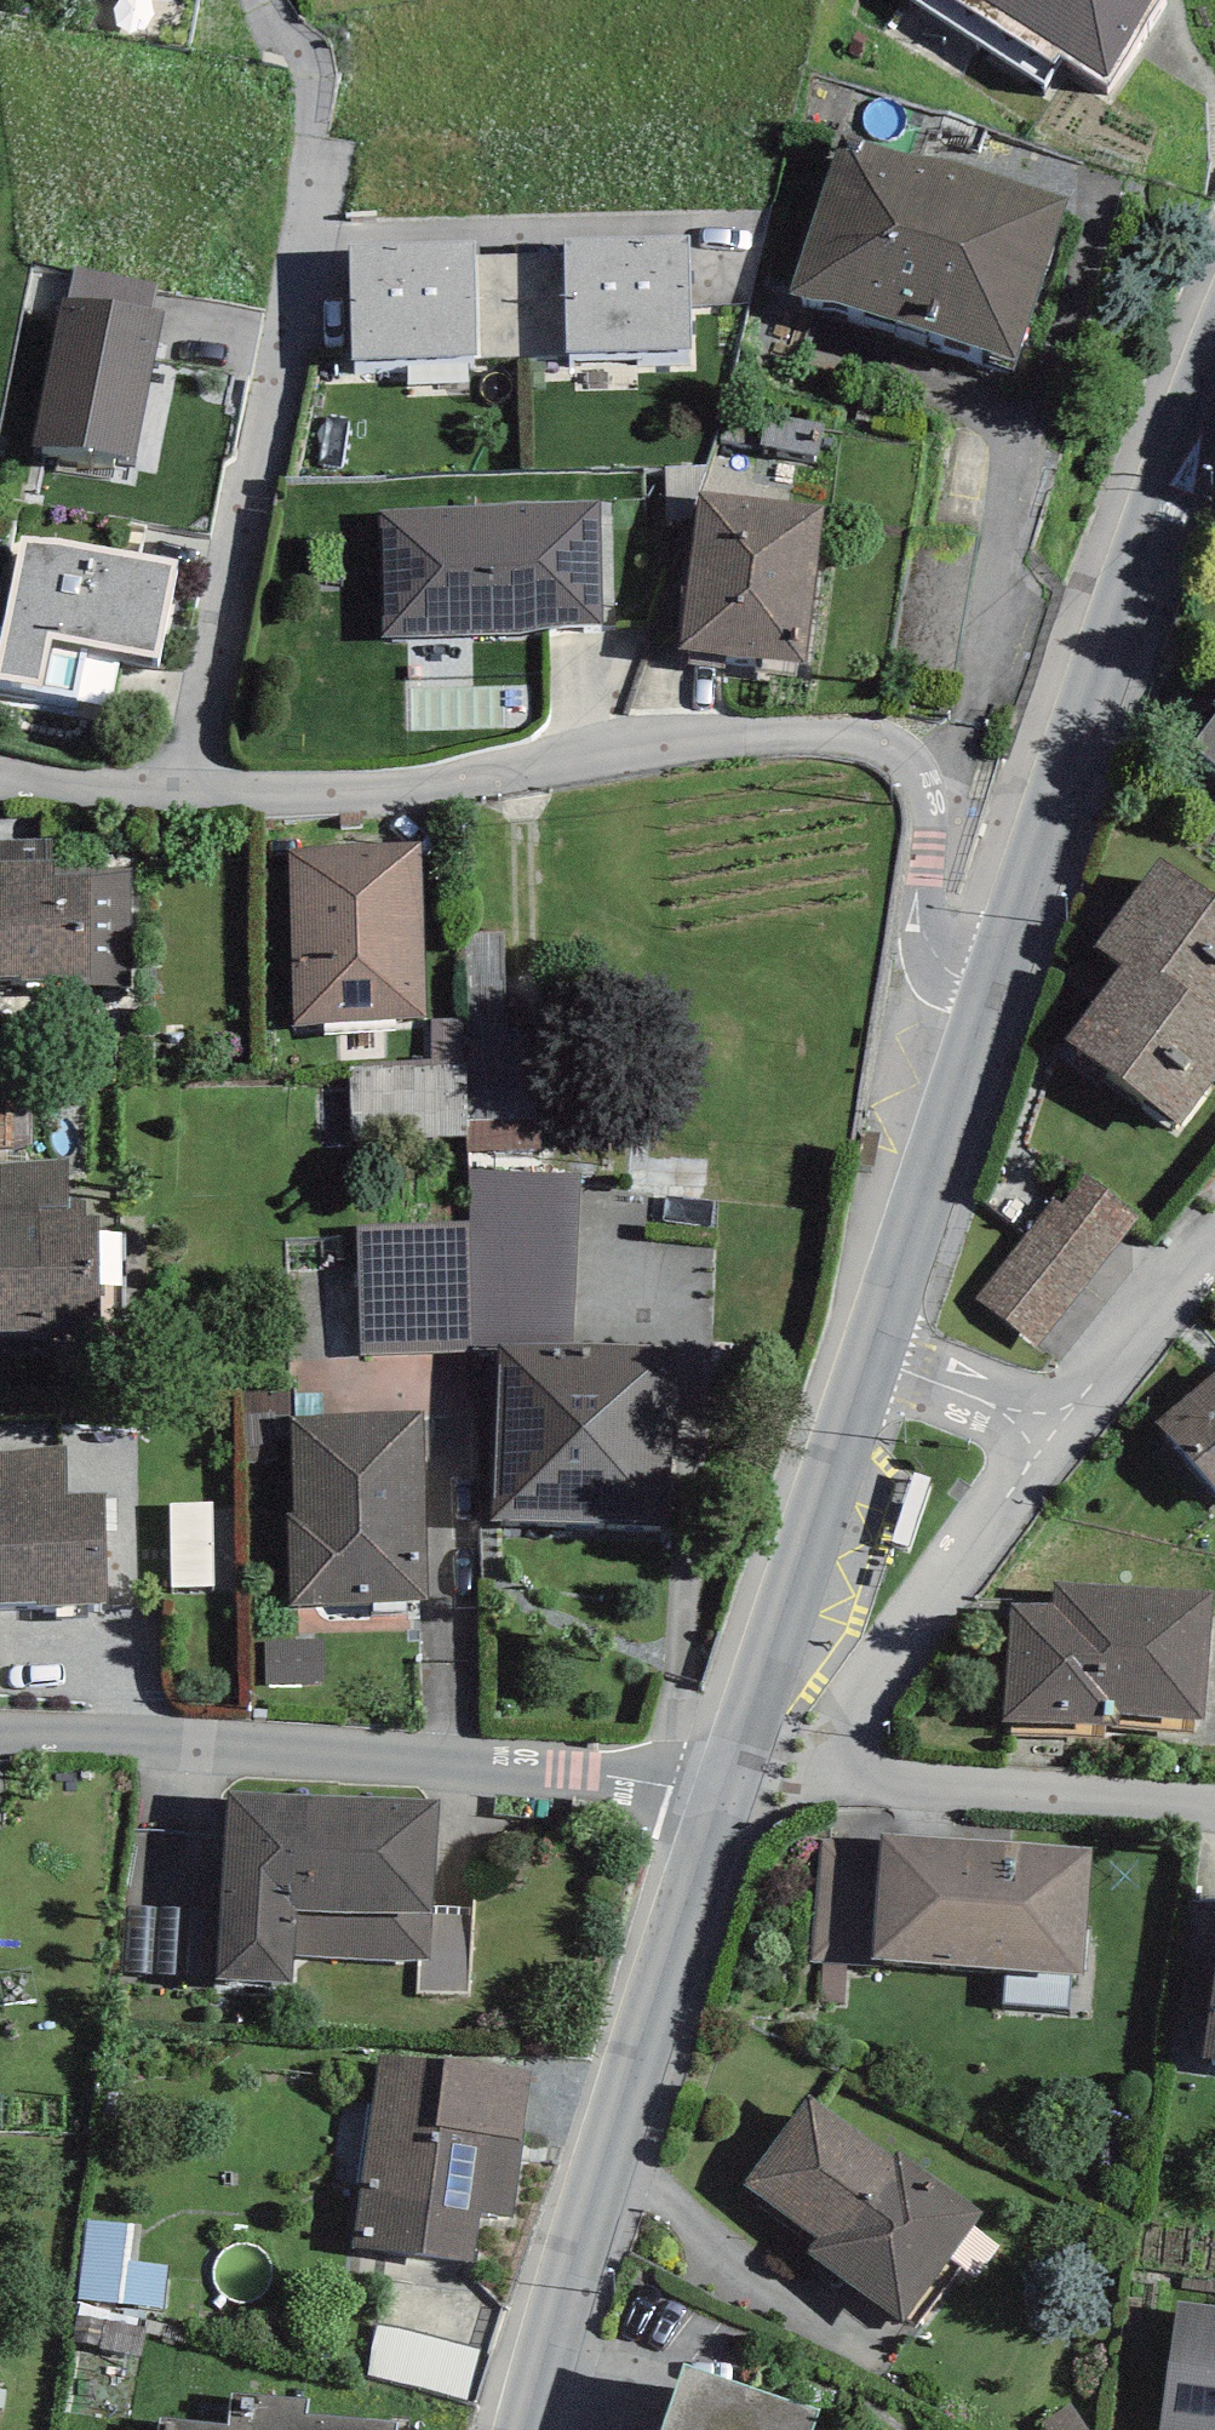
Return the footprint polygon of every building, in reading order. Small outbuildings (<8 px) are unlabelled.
[(1044,82),(1060,56),(1106,85),(1160,0),(914,0),(1044,82)] [(1016,358),(1069,197),(938,157),(893,150),(838,152),(791,294),(831,298),(1016,358)] [(691,235),(565,238),(565,253),(568,354),(694,349),(691,235)] [(474,241),(350,244),(353,361),(477,356),(474,256),(474,241)] [(565,253),(474,256),(477,356),(568,354),(565,253)] [(76,268),(69,296),(151,309),(156,285),(76,268)] [(135,459),(166,312),(151,309),(69,296),(65,295),(34,444),(135,459)] [(824,421),(727,406),(721,440),(818,456),(824,421)] [(825,506),(700,491),(681,648),(806,663),(825,506)] [(601,501),(380,510),(384,638),(601,623),(601,501)] [(20,532),(0,640),(0,679),(24,683),(22,690),(78,701),(89,645),(160,658),(178,561),(20,532)] [(1192,746),(1214,763),(1214,716),(1192,746)] [(0,840),(0,978),(69,976),(69,988),(136,987),(133,865),(54,867),(53,839),(0,840)] [(420,843),(288,848),(294,1024),(426,1020),(420,843)] [(1159,857),(1094,945),(1120,965),(1133,949),(1214,1009),(1214,899),(1159,857)] [(1133,949),(1120,965),(1065,1039),(1179,1123),(1214,1075),(1214,1009),(1133,949)] [(464,1018),(430,1019),(431,1066),(349,1068),(351,1141),(467,1138),(464,1018)] [(479,1164),(550,1166),(553,1051),(483,1049),(479,1164)] [(0,1164),(0,1331),(101,1327),(100,1217),(88,1217),(87,1197),(70,1200),(71,1156),(0,1164)] [(581,1173),(469,1169),(467,1223),(472,1347),(500,1347),(573,1344),(581,1173)] [(1138,1217),(1085,1175),(1061,1205),(1053,1199),(973,1299),(1034,1347),(1138,1217)] [(467,1223),(356,1227),(361,1352),(472,1347),(467,1223)] [(670,1349),(573,1344),(500,1347),(490,1520),(673,1520),(670,1349)] [(1156,1421),(1214,1489),(1214,1370),(1156,1421)] [(424,1411),(290,1415),(293,1511),(287,1511),(290,1607),(430,1602),(424,1411)] [(0,1453),(0,1601),(35,1600),(34,1605),(111,1601),(107,1491),(68,1492),(67,1446),(0,1453)] [(1214,1591),(1055,1583),(1054,1604),(1010,1602),(1003,1720),(1113,1726),(1114,1712),(1207,1717),(1214,1591)] [(323,1640),(265,1642),(266,1684),(324,1683),(323,1640)] [(440,1801),(227,1790),(217,1979),(292,1983),(294,1953),(419,1960),(431,1961),(434,1906),(440,1801)] [(1094,1849),(881,1832),(881,1844),(872,1957),(1084,1974),(1094,1849)] [(872,1957),(881,1844),(821,1840),(811,1961),(871,1966),(872,1957)] [(180,1907),(125,1905),(123,1975),(178,1976),(180,1907)] [(473,1908),(434,1906),(431,1961),(419,1960),(418,1992),(469,1995),(473,1908)] [(1203,2059),(1214,2061),(1214,1975),(1203,2059)] [(444,2059),(378,2054),(352,2248),(477,2262),(483,2212),(512,2216),(524,2140),(436,2126),(444,2059)] [(533,2068),(444,2059),(436,2126),(524,2140),(533,2068)] [(809,2095),(743,2185),(817,2240),(807,2253),(902,2323),(984,2212),(899,2150),(894,2158),(809,2095)] [(177,2322),(178,2277),(147,2276),(148,2239),(95,2237),(93,2320),(177,2322)] [(1176,2300),(1159,2429),(1214,2429),(1214,2305),(1176,2300)] [(683,2364),(660,2429),(813,2429),(819,2410),(683,2364)] [(231,2391),(228,2424),(160,2418),(159,2429),(395,2429),(396,2424),(307,2415),(309,2398),(231,2391)]
